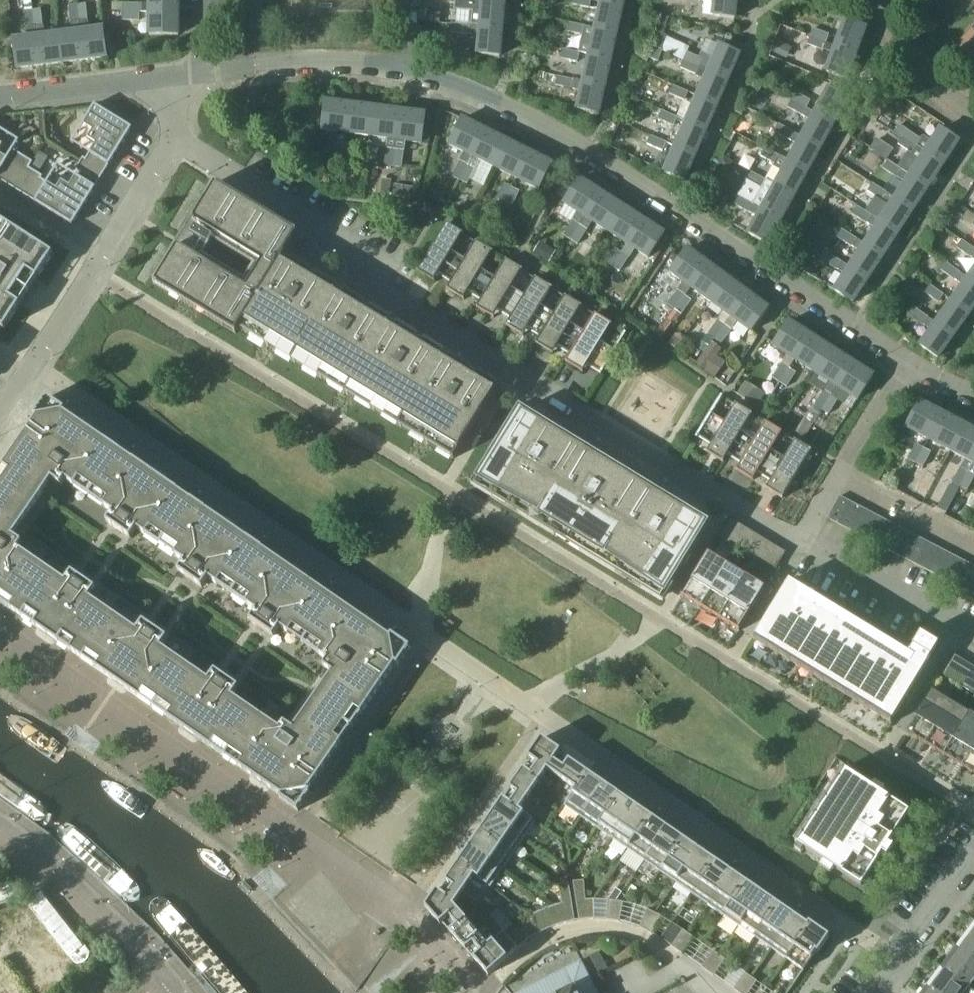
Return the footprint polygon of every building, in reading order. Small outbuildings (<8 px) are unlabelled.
[(140,12),(150,12),(179,12),(179,0),(150,0),(150,3),(140,3),(140,12)] [(455,10),(470,11),(469,25),(503,28),(505,1),(496,0),(456,0),(455,10)] [(715,2),(713,16),(735,18),(737,0),(700,0),(715,2)] [(962,5),(968,11),(973,5),(973,0),(967,0),(962,5)] [(602,1),(596,28),(617,33),(623,6),(602,1)] [(80,21),(88,20),(86,3),(78,4),(80,21)] [(114,11),(122,11),(140,12),(140,3),(114,3),(114,11)] [(80,21),(78,4),(70,5),(72,22),(80,21)] [(419,19),(427,21),(429,9),(421,7),(419,19)] [(41,8),(33,9),(40,66),(62,63),(59,34),(45,35),(44,25),(41,8)] [(923,8),(913,17),(930,35),(940,26),(923,8)] [(18,39),(14,39),(17,68),(40,66),(33,9),(25,10),(28,38),(18,39)] [(140,20),(140,12),(122,11),(122,20),(140,20)] [(150,31),(150,35),(179,35),(179,12),(150,12),(150,31)] [(88,20),(80,21),(85,60),(108,57),(104,32),(104,28),(100,29),(89,30),(88,20)] [(836,46),(857,53),(867,27),(846,20),(844,23),(836,46)] [(72,32),(59,34),(62,63),(85,60),(80,21),(72,22),(71,22),(72,32)] [(584,34),(586,26),(569,22),(567,30),(582,33),(584,34)] [(667,27),(656,23),(650,38),(656,41),(654,47),(663,51),(683,60),(729,80),(740,54),(720,45),(712,63),(687,52),(690,47),(666,36),(664,33),(667,27)] [(453,24),(452,33),(480,36),(478,54),(500,56),(503,28),(469,25),(453,24)] [(590,55),(612,60),(617,33),(596,28),(586,26),(584,34),(582,33),(578,52),(580,53),(590,55)] [(966,55),(973,48),(973,29),(973,28),(956,45),(966,55)] [(811,36),(827,42),(830,35),(813,29),(811,36)] [(827,42),(811,36),(808,44),(820,49),(823,54),(818,65),(828,69),(826,72),(847,80),(857,53),(836,46),(827,42)] [(778,40),(772,51),(787,59),(793,47),(778,40)] [(659,61),(663,51),(654,47),(649,57),(659,61)] [(966,55),(958,63),(967,72),(973,65),(973,48),(966,55)] [(578,52),(563,49),(562,57),(579,61),(580,53),(578,52)] [(590,55),(584,82),(606,86),(612,60),(590,55)] [(729,80),(683,60),(680,67),(705,78),(698,96),(718,105),(729,80)] [(547,73),(545,81),(554,83),(556,75),(547,73)] [(557,76),(556,84),(582,90),(579,105),(578,109),(600,114),(606,86),(584,82),(557,76)] [(685,99),(688,92),(661,80),(658,87),(685,99)] [(816,113),(835,124),(849,99),(829,88),(827,92),(816,113)] [(792,100),(807,108),(811,100),(796,92),(792,100)] [(687,121),(707,130),(718,105),(698,96),(687,121)] [(807,108),(792,100),(787,108),(803,116),(807,108)] [(326,101),(322,131),(326,131),(339,133),(336,160),(344,161),(346,144),(348,134),(351,104),(326,101)] [(83,157),(76,169),(98,183),(109,165),(109,166),(133,128),(95,104),(94,105),(82,125),(93,131),(88,138),(95,143),(86,159),(83,157)] [(351,104),(348,134),(372,137),(376,107),(351,104)] [(376,107),(372,137),(388,139),(387,148),(388,148),(386,166),(394,167),(397,140),(401,111),(376,107)] [(674,124),(677,117),(661,110),(658,117),(674,124)] [(397,140),(394,167),(402,168),(404,150),(406,141),(418,143),(422,143),(426,114),(401,111),(397,140)] [(802,137),(822,148),(835,124),(816,113),(802,137)] [(884,114),(880,121),(888,126),(892,120),(884,114)] [(463,118),(449,145),(453,146),(465,152),(461,161),(468,165),(472,156),(485,130),(463,118)] [(707,130),(687,121),(676,146),(696,155),(707,130)] [(793,133),(778,124),(774,132),(789,141),(793,133)] [(895,132),(903,137),(944,164),(960,141),(941,128),(932,142),(923,136),(920,138),(900,124),(895,132)] [(468,165),(460,180),(467,184),(475,168),(480,160),(495,167),(508,141),(485,130),(472,156),(468,165)] [(663,149),(666,142),(651,135),(647,143),(663,149)] [(822,148),(802,137),(789,161),(808,171),(822,148)] [(929,187),(944,164),(903,137),(898,145),(909,152),(899,167),(929,187)] [(877,139),(871,149),(879,154),(886,144),(877,139)] [(508,141),(495,167),(517,178),(530,152),(508,141)] [(346,144),(344,161),(352,162),(354,145),(346,144)] [(676,146),(665,172),(685,181),(696,155),(676,146)] [(789,162),(765,148),(760,156),(776,165),(775,166),(783,171),(776,185),(795,195),(808,171),(789,161),(789,162)] [(16,190),(30,168),(33,162),(13,149),(7,158),(0,154),(0,180),(16,190)] [(530,152),(517,178),(536,188),(540,190),(553,163),(530,152)] [(718,166),(723,168),(730,167),(733,162),(723,157),(720,162),(718,166)] [(895,198),(914,210),(929,187),(899,167),(888,160),(883,168),(905,183),(895,198)] [(460,180),(468,165),(461,161),(453,177),(460,180)] [(30,168),(16,190),(35,201),(35,202),(73,225),(96,187),(76,175),(70,185),(62,181),(58,188),(42,178),(43,176),(30,168)] [(748,180),(762,187),(763,188),(767,180),(752,172),(748,180)] [(381,193),(390,194),(391,179),(383,178),(381,193)] [(580,179),(564,203),(568,205),(579,213),(574,221),(580,225),(602,192),(580,179)] [(710,180),(706,188),(716,194),(720,186),(710,180)] [(795,195),(776,185),(767,180),(763,188),(762,187),(753,203),(754,204),(753,205),(762,210),(762,209),(782,219),(795,195)] [(453,458),(498,385),(284,254),(297,233),(215,183),(153,284),(235,334),(239,328),(453,458)] [(505,203),(513,187),(505,183),(498,199),(505,203)] [(880,221),(899,233),(914,210),(895,198),(873,183),(868,191),(883,201),(881,203),(889,208),(880,221)] [(414,187),(413,187),(395,184),(393,197),(412,200),(414,187)] [(513,187),(505,203),(512,206),(520,191),(513,187)] [(623,206),(602,192),(580,225),(587,230),(593,221),(607,230),(623,206)] [(753,203),(739,196),(734,204),(750,212),(753,205),(754,204),(753,203)] [(623,206),(607,230),(628,244),(644,219),(623,206)] [(865,244),(884,256),(899,233),(880,221),(858,206),(853,214),(875,228),(865,244)] [(762,209),(762,210),(749,233),(768,244),(782,219),(762,209)] [(629,257),(635,248),(649,258),(665,233),(644,219),(628,244),(622,252),(629,257)] [(5,329),(18,308),(20,305),(10,298),(27,272),(37,279),(54,254),(20,233),(0,220),(0,326),(5,329)] [(564,235),(571,240),(580,225),(574,221),(564,235)] [(446,223),(417,271),(434,281),(438,275),(451,282),(451,283),(466,259),(465,259),(453,251),(463,233),(446,223)] [(587,230),(580,225),(571,240),(578,244),(587,230)] [(850,267),(869,279),(884,256),(865,244),(843,229),(838,237),(860,251),(850,267)] [(802,235),(798,242),(811,251),(816,244),(802,235)] [(962,240),(957,247),(973,259),(973,248),(962,240)] [(451,282),(447,289),(464,299),(468,293),(480,300),(481,301),(496,277),(495,277),(482,269),(493,252),(476,241),(465,259),(466,259),(451,283),(451,282)] [(550,247),(544,259),(549,262),(556,251),(550,247)] [(613,267),(622,252),(616,248),(606,262),(613,267)] [(688,248),(670,272),(684,282),(678,290),(685,295),(691,287),(708,263),(688,248)] [(620,271),(629,257),(622,252),(613,267),(620,271)] [(823,259),(837,269),(842,262),(828,252),(823,259)] [(480,300),(476,307),(494,317),(498,311),(510,318),(511,319),(525,295),(512,287),(523,270),(505,259),(495,277),(496,277),(481,301),(480,300)] [(837,269),(845,274),(835,290),(853,302),(869,279),(850,267),(842,262),(837,269)] [(955,280),(960,272),(946,262),(941,270),(955,280)] [(708,263),(691,287),(711,302),(728,278),(708,263)] [(971,313),(973,308),(973,282),(968,278),(960,272),(955,280),(963,285),(952,300),(971,313)] [(510,318),(506,325),(523,336),(527,329),(540,337),(541,337),(555,313),(554,313),(542,305),(553,288),(535,277),(525,295),(511,319),(510,318)] [(725,312),(719,320),(725,324),(748,293),(728,278),(711,302),(725,312)] [(945,294),(930,284),(925,292),(939,302),(945,294)] [(685,295),(678,290),(668,304),(675,309),(685,295)] [(725,324),(715,338),(722,343),(732,329),(731,329),(737,321),(752,332),(769,308),(748,293),(725,324)] [(540,337),(536,343),(553,354),(557,347),(569,355),(570,355),(585,332),(584,331),(572,323),(582,306),(565,295),(554,313),(555,313),(541,337),(540,337)] [(685,295),(675,309),(655,335),(662,340),(692,300),(685,295)] [(937,322),(955,335),(971,313),(952,300),(937,322)] [(909,314),(923,324),(929,317),(915,307),(909,314)] [(614,349),(601,342),(612,324),(595,313),(584,331),(585,332),(570,355),(569,355),(565,361),(583,372),(586,365),(600,372),(599,373),(600,374),(616,349),(614,348),(614,349)] [(955,335),(937,322),(929,317),(923,324),(931,330),(920,345),(939,358),(955,335)] [(715,338),(725,324),(719,320),(708,334),(715,338)] [(789,321),(773,346),(788,355),(773,378),(780,382),(789,368),(795,359),(810,335),(789,321)] [(676,333),(670,343),(676,348),(683,338),(676,333)] [(704,353),(712,342),(714,340),(708,335),(698,349),(704,353)] [(810,335),(795,359),(816,373),(832,348),(810,335)] [(716,356),(722,349),(712,342),(704,353),(696,364),(713,377),(724,362),(716,356)] [(822,409),(832,394),(837,386),(853,362),(832,348),(816,373),(830,382),(815,405),(822,409)] [(858,400),(874,375),(853,362),(837,386),(858,400)] [(789,368),(780,382),(787,387),(796,372),(789,368)] [(762,394),(745,383),(738,394),(755,405),(762,394)] [(839,399),(832,394),(822,409),(829,414),(839,399)] [(11,611),(37,628),(56,642),(82,660),(108,677),(128,691),(153,708),(180,726),(199,740),(225,758),(251,775),(270,789),(281,797),(280,798),(298,811),(302,806),(311,793),(309,791),(352,728),(396,665),(398,666),(410,648),(392,635),(390,638),(382,632),(381,631),(359,615),(334,599),(288,566),(278,560),(263,550),(239,533),(216,517),(192,500),(192,501),(191,500),(178,491),(167,483),(145,468),(134,461),(121,452),(120,452),(105,441),(96,435),(73,419),(64,413),(66,411),(47,398),(34,416),(36,418),(4,466),(3,466),(0,471),(0,603),(11,611)] [(910,429),(929,439),(942,413),(920,401),(906,427),(910,429)] [(742,431),(752,414),(735,403),(724,421),(712,413),(713,412),(711,411),(696,437),(697,438),(698,437),(710,444),(706,451),(723,462),(727,455),(726,454),(741,431),(742,431)] [(660,600),(707,524),(685,509),(684,511),(681,508),(682,507),(670,499),(669,501),(666,498),(666,497),(624,471),(624,472),(620,470),(621,468),(609,461),(608,462),(605,460),(605,459),(562,434),(561,436),(558,434),(559,432),(546,426),(546,427),(542,425),(545,420),(517,405),(486,465),(486,466),(474,486),(660,600)] [(951,451),(964,425),(942,413),(929,439),(951,451)] [(806,437),(814,424),(804,418),(796,431),(806,437)] [(753,480),(757,473),(756,473),(771,449),(782,432),(765,421),(754,439),(742,431),(741,431),(726,454),(727,455),(740,462),(736,469),(753,480)] [(973,460),(973,430),(964,425),(951,451),(973,462),(973,460)] [(756,473),(757,473),(769,481),(765,487),(783,498),(812,450),(794,439),(784,457),(771,449),(756,473)] [(908,460),(916,464),(924,448),(917,444),(908,460)] [(924,448),(916,464),(923,467),(931,452),(924,448)] [(968,471),(961,468),(939,509),(946,513),(960,487),(968,471)] [(968,471),(960,487),(967,491),(973,478),(973,475),(968,471)] [(840,524),(852,501),(841,496),(829,518),(840,524)] [(840,524),(851,530),(863,507),(852,501),(840,524)] [(862,535),(874,513),(863,507),(851,530),(862,535)] [(862,535),(873,541),(885,518),(874,513),(862,535)] [(729,517),(717,537),(736,549),(749,529),(729,517)] [(884,547),(896,524),(885,518),(873,541),(884,547)] [(884,547),(895,552),(907,530),(896,524),(884,547)] [(749,529),(736,549),(755,560),(767,540),(749,529)] [(906,558),(918,536),(907,530),(895,552),(906,558)] [(906,558),(917,564),(929,541),(918,536),(906,558)] [(767,540),(755,560),(774,571),(786,551),(767,540)] [(928,570),(940,547),(929,541),(917,564),(928,570)] [(928,570),(939,575),(951,553),(940,547),(928,570)] [(681,595),(701,607),(727,564),(708,552),(682,595),(681,594),(681,595)] [(950,581),(962,558),(951,553),(939,575),(950,581)] [(950,581),(961,587),(973,564),(962,558),(950,581)] [(745,575),(727,564),(701,607),(719,619),(745,575)] [(973,588),(973,565),(973,564),(961,587),(972,592),(973,588)] [(739,629),(765,587),(745,575),(719,619),(739,631),(740,630),(739,629)] [(891,722),(939,644),(921,634),(909,654),(816,597),(816,596),(816,594),(816,593),(816,592),(815,591),(814,591),(813,590),(811,590),(810,591),(809,591),(808,592),(789,581),(754,638),(753,638),(753,639),(891,723),(892,722),(891,722)] [(954,654),(942,673),(961,685),(973,665),(954,654)] [(961,685),(973,693),(973,666),(973,665),(961,685)] [(905,732),(925,744),(951,701),(932,689),(907,731),(906,731),(905,732)] [(970,712),(951,701),(925,744),(944,755),(970,712)] [(970,712),(944,755),(962,766),(973,747),(973,714),(970,712)] [(530,759),(523,770),(539,782),(548,770),(547,769),(556,756),(560,750),(542,738),(528,758),(530,759)] [(962,766),(973,774),(973,747),(962,766)] [(556,756),(547,769),(548,770),(575,789),(576,790),(586,775),(588,773),(559,753),(561,751),(560,750),(556,756)] [(88,827),(69,810),(0,760),(0,797),(50,833),(67,849),(88,827)] [(889,843),(909,811),(844,769),(796,843),(862,885),(882,853),(887,856),(894,846),(889,843)] [(523,770),(502,800),(505,801),(519,811),(520,810),(539,782),(523,770)] [(575,789),(564,805),(581,817),(604,784),(588,773),(586,775),(576,790),(575,789)] [(617,798),(619,795),(604,784),(581,817),(597,828),(612,806),(617,798)] [(634,807),(635,805),(619,795),(617,798),(612,806),(597,828),(613,838),(628,816),(634,807)] [(502,800),(491,815),(524,838),(536,821),(520,810),(519,811),(505,801),(502,800)] [(628,816),(613,838),(628,849),(649,820),(651,816),(635,805),(634,807),(628,816)] [(491,815),(480,831),(513,854),(524,838),(491,815)] [(628,849),(644,860),(666,829),(667,827),(651,816),(649,820),(628,849)] [(164,939),(186,920),(181,913),(125,861),(88,827),(67,849),(105,883),(159,934),(164,939)] [(666,829),(644,860),(660,871),(675,849),(681,841),(683,838),(667,827),(666,829)] [(480,831),(469,847),(502,870),(513,854),(480,831)] [(660,871),(676,882),(699,849),(683,838),(660,871)] [(469,847),(458,863),(475,875),(474,876),(484,882),(490,887),(502,870),(469,847)] [(699,849),(676,882),(692,893),(715,860),(699,849)] [(731,871),(715,860),(692,893),(708,904),(731,871)] [(437,890),(436,892),(453,903),(455,904),(463,892),(472,899),(484,882),(474,876),(475,875),(458,863),(439,892),(437,890)] [(746,882),(731,871),(708,904),(724,915),(746,882)] [(573,881),(576,900),(587,898),(584,879),(573,881)] [(558,884),(561,902),(572,901),(569,882),(558,884)] [(762,893),(746,882),(724,915),(739,926),(762,893)] [(436,892),(425,907),(441,924),(442,923),(451,933),(466,919),(454,905),(455,904),(453,903),(436,892)] [(755,937),(778,904),(762,893),(739,926),(755,937)] [(587,919),(587,898),(576,900),(579,920),(587,919)] [(587,919),(595,919),(595,899),(587,898),(587,919)] [(607,919),(613,920),(616,900),(608,899),(607,919)] [(616,900),(613,920),(620,921),(624,902),(616,900)] [(572,901),(561,902),(568,922),(575,920),(572,901)] [(560,924),(568,922),(561,902),(555,905),(560,924)] [(771,948),(794,915),(778,904),(755,937),(771,948)] [(553,927),(560,924),(555,905),(547,908),(553,927)] [(547,908),(538,912),(546,930),(553,927),(547,908)] [(646,930),(654,912),(647,908),(640,927),(646,930)] [(540,933),(546,930),(538,912),(531,915),(540,933)] [(646,930),(652,933),(661,915),(654,912),(646,930)] [(810,926),(808,925),(794,915),(771,948),(787,959),(810,926)] [(466,919),(451,933),(475,960),(490,946),(489,945),(504,932),(489,916),(475,929),(466,919)] [(164,939),(202,984),(210,992),(249,992),(225,964),(186,920),(164,939)] [(810,926),(787,959),(804,970),(816,952),(818,953),(830,937),(810,923),(808,925),(810,926)] [(972,926),(965,936),(967,937),(962,944),(960,942),(957,947),(973,959),(973,928),(972,926)] [(671,945),(677,949),(688,933),(682,929),(671,945)] [(490,946),(475,960),(489,975),(519,948),(504,932),(489,945),(490,946)] [(694,937),(688,933),(677,949),(683,953),(694,937)] [(957,947),(950,956),(952,957),(947,964),(945,963),(942,967),(969,987),(970,987),(973,981),(973,959),(957,947)] [(599,951),(590,956),(600,973),(608,968),(599,951)] [(702,967),(708,971),(720,955),(714,951),(702,967)] [(725,959),(720,955),(708,971),(714,975),(725,959)] [(590,988),(595,986),(581,960),(519,992),(593,992),(590,988)] [(970,987),(969,987),(942,967),(935,976),(937,977),(932,984),(930,983),(927,987),(935,992),(973,992),(973,990),(970,987)] [(734,989),(740,992),(751,976),(745,972),(734,989)] [(751,976),(740,992),(748,992),(757,980),(751,976)]
